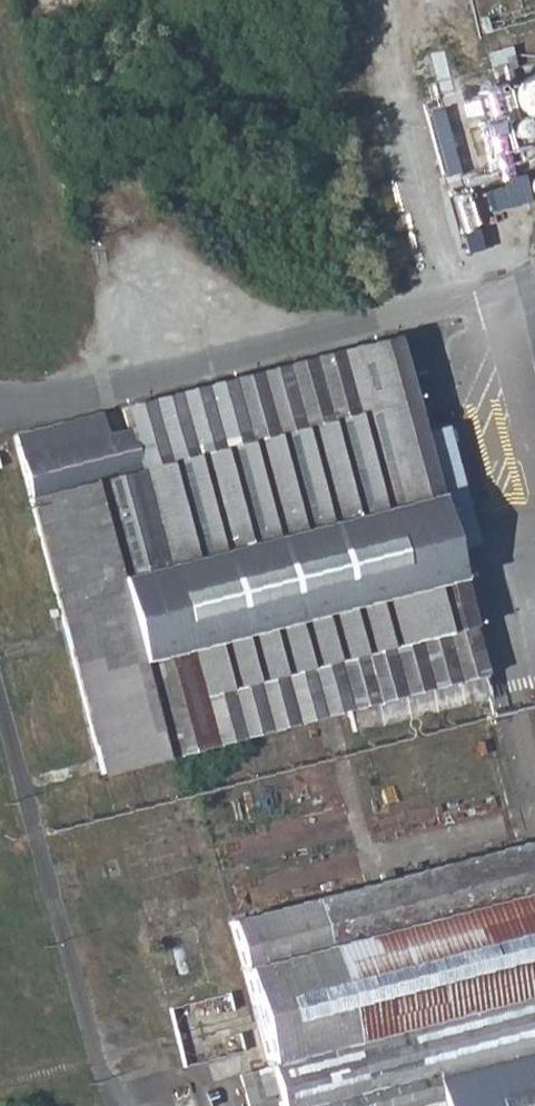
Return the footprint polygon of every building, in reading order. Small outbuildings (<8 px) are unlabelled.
[(491,75),(534,241),(534,63),(491,75)] [(114,475),(104,438),(96,415),(13,438),(104,772),(345,707),(352,730),(486,694),(389,337),(122,408),(129,431),(139,469),(114,475)] [(129,431),(104,438),(114,475),(139,469),(129,431)] [(270,1067),(279,1100),(280,1105),(407,1105),(413,1104),(423,1104),(424,1105),(534,1105),(534,883),(523,840),(230,919),(256,1018),(270,1067)] [(279,1100),(270,1067),(257,1071),(264,1103),(279,1100)]
